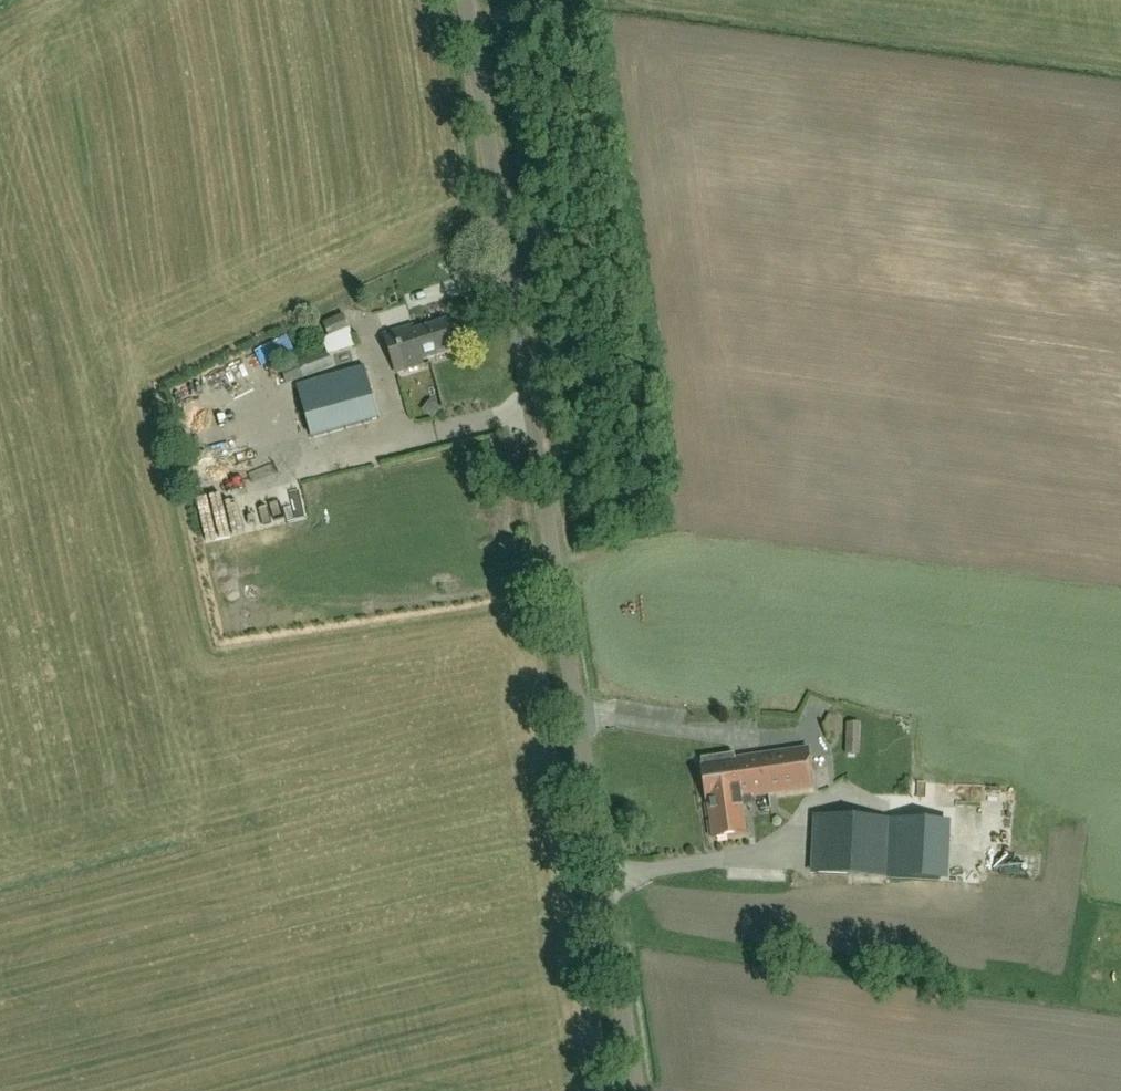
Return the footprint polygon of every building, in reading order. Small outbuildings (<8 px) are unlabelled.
[(326,346),(354,338),(350,328),(343,313),(323,322),(329,338),(324,342),(326,346)] [(455,351),(446,321),(414,331),(413,326),(394,332),(383,335),(396,374),(406,371),(425,365),(424,361),(455,351)] [(366,367),(298,386),(312,438),(380,419),(366,367)] [(290,495),(296,519),(306,516),(301,492),(290,495)] [(777,760),(763,762),(768,796),(816,789),(809,747),(775,752),(777,760)] [(751,797),(767,795),(767,796),(768,796),(763,762),(762,755),(735,759),(734,755),(703,759),(704,767),(702,767),(707,801),(708,800),(714,839),(747,834),(743,806),(752,805),(751,797)] [(818,817),(816,874),(819,874),(818,887),(847,888),(847,876),(885,877),(887,847),(888,820),(818,817)] [(938,850),(887,847),(885,877),(936,880),(938,850)] [(970,854),(971,872),(989,872),(990,873),(1021,872),(1020,851),(970,854)]
